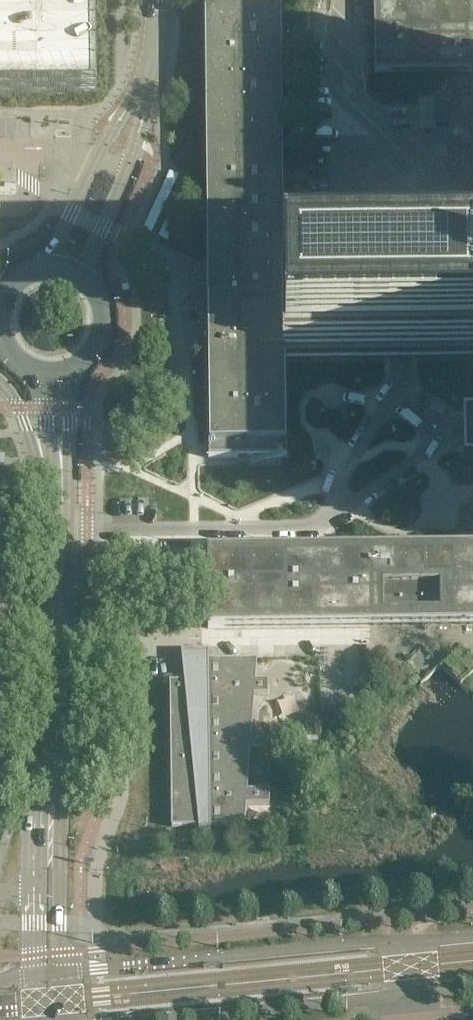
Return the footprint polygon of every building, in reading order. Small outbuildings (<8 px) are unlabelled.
[(96,99),(95,0),(0,0),(0,100),(96,99)] [(285,262),(282,0),(203,0),(207,296),(196,296),(196,312),(196,326),(207,326),(209,458),(287,457),(286,360),(285,262)] [(375,72),(472,71),(472,180),(472,0),(374,0),(375,72)] [(286,360),(472,358),(472,260),(285,262),(286,360)] [(463,405),(463,430),(464,454),(472,453),(472,405),(463,405)] [(203,548),(204,627),(472,625),(472,547),(203,548)] [(269,750),(269,735),(251,735),(254,695),(268,695),(268,680),(256,681),(257,660),(208,660),(208,656),(207,656),(207,658),(183,658),(183,656),(182,656),(184,682),(170,682),(171,827),(198,827),(199,828),(211,828),(211,827),(244,826),(246,805),(269,805),(269,790),(247,790),(250,750),(269,750)] [(320,748),(320,736),(308,736),(308,748),(320,748)]
